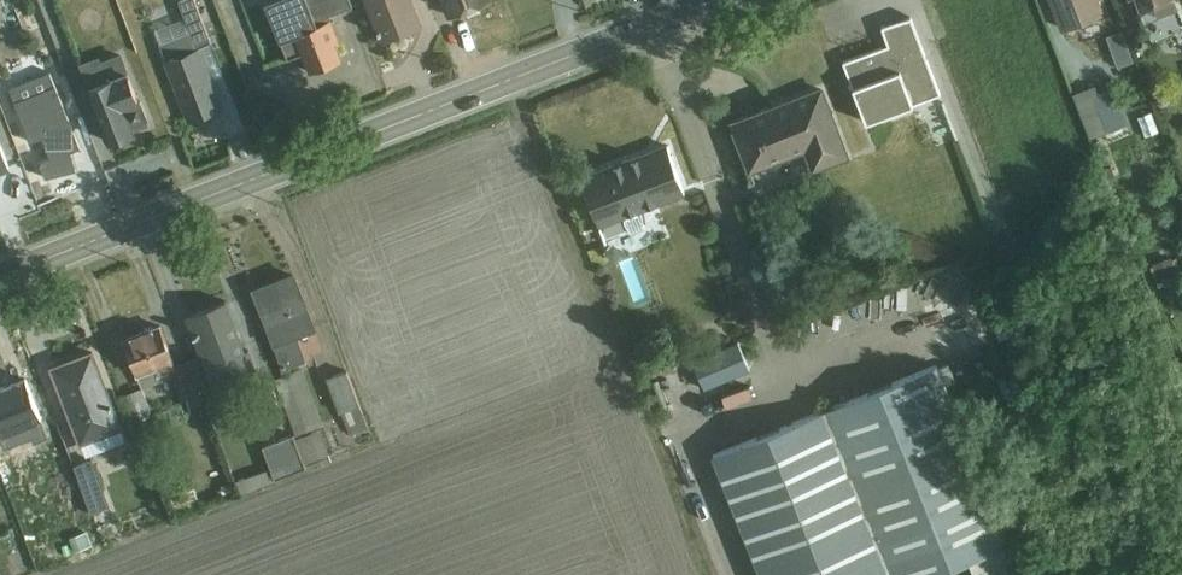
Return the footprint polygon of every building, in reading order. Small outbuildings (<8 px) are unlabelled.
[(160,54),(205,44),(195,0),(175,0),(179,20),(154,26),(160,54)] [(300,75),(346,55),(328,15),(351,6),(349,0),(267,0),(300,75)] [(423,25),(413,0),(366,0),(382,40),(423,25)] [(491,0),(444,0),(451,16),(491,0)] [(1107,14),(1102,0),(1051,0),(1063,31),(1107,14)] [(1165,0),(1136,0),(1139,9),(1165,0)] [(869,118),(940,89),(909,13),(880,25),(887,41),(844,59),(869,118)] [(1124,26),(1104,33),(1116,67),(1136,60),(1124,26)] [(164,60),(189,121),(223,107),(199,46),(164,60)] [(87,82),(112,141),(135,132),(123,105),(141,97),(128,66),(87,82)] [(47,182),(88,166),(51,71),(10,87),(47,182)] [(1122,124),(1109,79),(1073,90),(1086,135),(1122,124)] [(851,155),(824,81),(728,117),(747,169),(806,147),(815,168),(851,155)] [(1151,108),(1136,112),(1141,133),(1156,130),(1151,108)] [(601,224),(687,191),(668,141),(582,175),(601,224)] [(9,167),(0,142),(0,170),(9,167)] [(1160,284),(1177,261),(1162,250),(1145,272),(1160,284)] [(285,371),(329,355),(296,268),(253,284),(285,371)] [(215,385),(255,368),(226,299),(186,316),(215,385)] [(151,410),(187,395),(158,323),(122,337),(151,410)] [(81,442),(121,428),(92,349),(52,363),(81,442)] [(696,370),(704,391),(750,372),(742,351),(696,370)] [(352,404),(361,400),(345,366),(324,376),(352,434),(364,429),(352,404)] [(48,434),(28,375),(0,384),(0,440),(4,450),(48,434)] [(716,464),(759,574),(980,574),(1015,562),(943,376),(716,464)] [(273,475),(302,463),(289,431),(260,443),(273,475)] [(87,509),(107,502),(91,457),(70,464),(87,509)] [(231,478),(235,491),(267,481),(263,468),(231,478)] [(73,550),(92,544),(86,527),(67,533),(73,550)]
